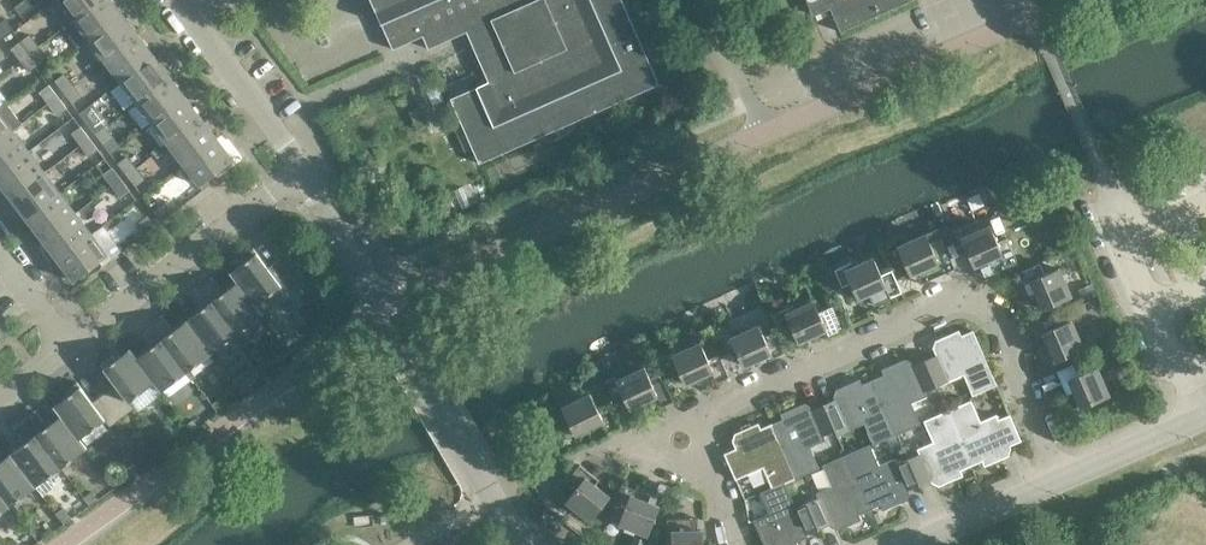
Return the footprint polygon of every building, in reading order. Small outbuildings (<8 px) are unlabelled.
[(21,15),(33,7),(28,0),(23,0),(15,7),(21,15)] [(74,19),(98,0),(59,0),(74,19)] [(113,0),(98,0),(74,19),(64,26),(80,47),(89,40),(123,14),(113,0)] [(393,49),(423,36),(429,48),(467,31),(489,81),(451,98),(479,163),(655,85),(659,84),(622,0),(371,0),(393,49)] [(814,15),(830,8),(841,31),(912,0),(807,0),(814,15)] [(139,34),(123,14),(89,40),(105,60),(139,34)] [(0,22),(0,30),(5,37),(14,30),(5,18),(0,22)] [(29,34),(21,41),(29,52),(38,46),(29,34)] [(155,55),(139,34),(105,60),(121,81),(155,55)] [(29,52),(21,41),(12,47),(21,59),(29,52)] [(47,57),(38,46),(29,52),(38,64),(47,57)] [(38,64),(29,52),(21,59),(30,71),(38,64)] [(170,76),(155,55),(121,81),(136,102),(170,76)] [(64,73),(55,80),(64,91),(73,85),(64,73)] [(186,97),(170,76),(136,102),(152,122),(186,97)] [(58,96),(49,84),(40,91),(49,102),(58,96)] [(438,84),(427,89),(434,105),(445,100),(438,84)] [(82,96),(73,85),(64,91),(73,103),(82,96)] [(67,107),(58,96),(49,102),(58,114),(67,107)] [(202,117),(186,97),(152,122),(168,143),(202,117)] [(0,107),(0,140),(13,130),(23,123),(7,102),(0,107)] [(419,107),(410,112),(417,128),(426,124),(419,107)] [(95,114),(86,121),(95,133),(104,126),(95,114)] [(217,138),(202,117),(168,143),(184,164),(217,138)] [(90,137),(81,125),(72,132),(81,144),(90,137)] [(113,138),(104,126),(95,133),(104,144),(113,138)] [(13,130),(0,140),(0,173),(29,151),(13,130)] [(98,149),(90,137),(81,144),(89,156),(98,149)] [(234,159),(217,138),(184,164),(200,185),(234,159)] [(29,151),(0,173),(0,183),(10,197),(44,171),(29,151)] [(127,156),(118,162),(127,174),(136,167),(127,156)] [(121,179),(112,167),(103,174),(112,185),(121,179)] [(144,179),(136,167),(127,174),(135,186),(144,179)] [(60,192),(44,171),(10,197),(26,218),(60,192)] [(130,190),(121,179),(112,185),(121,197),(130,190)] [(76,213),(60,192),(26,218),(42,238),(76,213)] [(166,202),(155,211),(162,220),(173,211),(166,202)] [(92,233),(76,213),(42,238),(58,259),(92,233)] [(156,225),(149,216),(137,225),(144,234),(156,225)] [(958,240),(962,238),(974,266),(987,260),(992,271),(1011,262),(1001,240),(997,242),(995,235),(991,226),(990,225),(979,230),(976,221),(954,230),(958,240)] [(1000,222),(991,226),(995,235),(1004,231),(1000,222)] [(947,224),(937,229),(944,242),(953,238),(947,224)] [(108,255),(92,233),(58,259),(74,281),(108,255)] [(934,250),(926,233),(899,246),(897,241),(887,246),(895,262),(904,258),(911,274),(916,272),(921,282),(955,267),(945,245),(934,250)] [(268,267),(253,248),(241,257),(245,262),(230,273),(237,282),(238,281),(256,305),(256,304),(263,313),(289,294),(287,292),(299,283),(280,258),(268,267)] [(881,274),(873,257),(846,270),(844,265),(835,270),(842,286),(851,282),(858,298),(869,293),(874,304),(902,292),(892,269),(881,274)] [(1030,294),(1036,291),(1043,308),(1071,296),(1059,268),(1045,274),(1040,263),(1020,271),(1030,294)] [(224,292),(212,276),(201,284),(237,333),(263,313),(256,304),(256,305),(238,281),(237,282),(224,292)] [(237,333),(201,284),(189,293),(201,309),(187,320),(212,352),(237,333)] [(819,311),(814,300),(786,313),(785,309),(775,313),(783,330),(791,326),(798,341),(826,329),(828,334),(842,328),(832,305),(819,311)] [(174,330),(161,314),(150,323),(187,371),(212,352),(187,320),(174,330)] [(1042,346),(1048,344),(1055,360),(1083,348),(1071,320),(1057,326),(1052,315),(1032,324),(1042,346)] [(187,371),(150,323),(138,331),(151,348),(137,357),(137,358),(155,381),(154,382),(161,391),(187,371)] [(766,342),(759,325),(731,337),(729,333),(720,337),(728,354),(736,350),(743,365),(771,353),(773,358),(785,353),(777,337),(766,342)] [(936,355),(925,360),(936,386),(963,374),(973,395),(997,384),(973,330),(961,335),(959,330),(940,338),(943,343),(933,347),(936,355)] [(708,359),(701,342),(673,354),(671,350),(662,355),(669,371),(678,367),(685,383),(713,370),(718,381),(729,376),(719,354),(708,359)] [(1122,364),(1114,346),(1058,370),(1064,385),(1070,382),(1081,407),(1109,395),(1100,374),(1122,364)] [(137,357),(130,348),(116,359),(113,355),(100,364),(115,383),(104,392),(122,417),(135,407),(129,400),(154,382),(155,381),(137,358),(137,357)] [(936,386),(925,360),(914,365),(913,362),(903,366),(901,361),(882,369),(884,374),(873,379),(897,434),(920,423),(909,398),(936,386)] [(653,384),(645,367),(617,379),(616,375),(606,380),(614,396),(623,392),(630,408),(656,395),(661,406),(674,400),(663,379),(653,384)] [(824,404),(835,430),(837,435),(864,423),(874,444),(897,434),(873,379),(862,384),(860,379),(841,387),(844,392),(834,396),(835,399),(824,404)] [(92,401),(77,382),(65,391),(68,395),(54,406),(61,416),(62,415),(79,438),(80,438),(104,419),(110,426),(122,417),(104,392),(92,401)] [(598,410),(590,393),(563,406),(561,402),(547,409),(555,426),(569,419),(576,434),(603,421),(608,432),(620,426),(609,404),(598,410)] [(971,400),(948,410),(972,465),(982,460),(985,465),(1003,457),(1001,452),(1011,448),(1010,445),(1021,440),(1010,414),(998,419),(996,414),(980,421),(971,400)] [(835,430),(824,404),(812,409),(811,406),(802,410),(799,405),(781,413),(783,418),(772,423),(796,478),(819,468),(810,446),(826,440),(824,435),(835,430)] [(48,426),(35,410),(24,418),(61,467),(87,447),(80,438),(79,438),(62,415),(61,416),(48,426)] [(972,465),(948,410),(924,421),(933,442),(918,449),(920,453),(908,458),(920,484),(931,479),(932,482),(942,478),(944,483),(963,475),(961,470),(972,465)] [(61,467),(24,418),(12,427),(25,443),(11,454),(36,486),(43,496),(55,487),(55,480),(51,474),(61,467)] [(194,419),(187,424),(193,431),(199,426),(194,419)] [(763,467),(772,487),(772,488),(785,482),(785,483),(796,478),(772,423),(761,428),(759,423),(740,431),(742,436),(733,440),(736,448),(724,453),(736,479),(763,467)] [(870,444),(847,454),(870,509),(881,504),(883,510),(902,501),(900,496),(910,492),(908,489),(920,484),(908,458),(897,463),(895,458),(879,465),(870,444)] [(10,505),(36,486),(11,454),(0,462),(0,491),(10,505)] [(870,509),(847,454),(823,465),(832,486),(816,493),(819,498),(807,502),(818,528),(830,524),(831,526),(840,522),(843,527),(862,519),(859,514),(870,509)] [(567,481),(576,489),(566,501),(591,520),(610,495),(595,484),(600,479),(580,464),(567,481)] [(655,482),(651,494),(662,498),(667,486),(655,482)] [(772,487),(760,492),(769,513),(754,520),(765,544),(798,544),(797,541),(808,536),(807,533),(818,528),(807,502),(796,507),(785,483),(785,482),(772,488),(772,487)] [(614,504),(625,509),(619,523),(648,534),(659,506),(643,499),(645,493),(622,484),(614,504)] [(0,491),(0,513),(10,505),(0,491)] [(64,506),(56,512),(64,523),(72,517),(64,506)] [(672,542),(672,544),(703,544),(703,530),(691,530),(691,518),(667,518),(668,542),(672,542)] [(633,544),(646,544),(648,540),(636,536),(633,544)]
